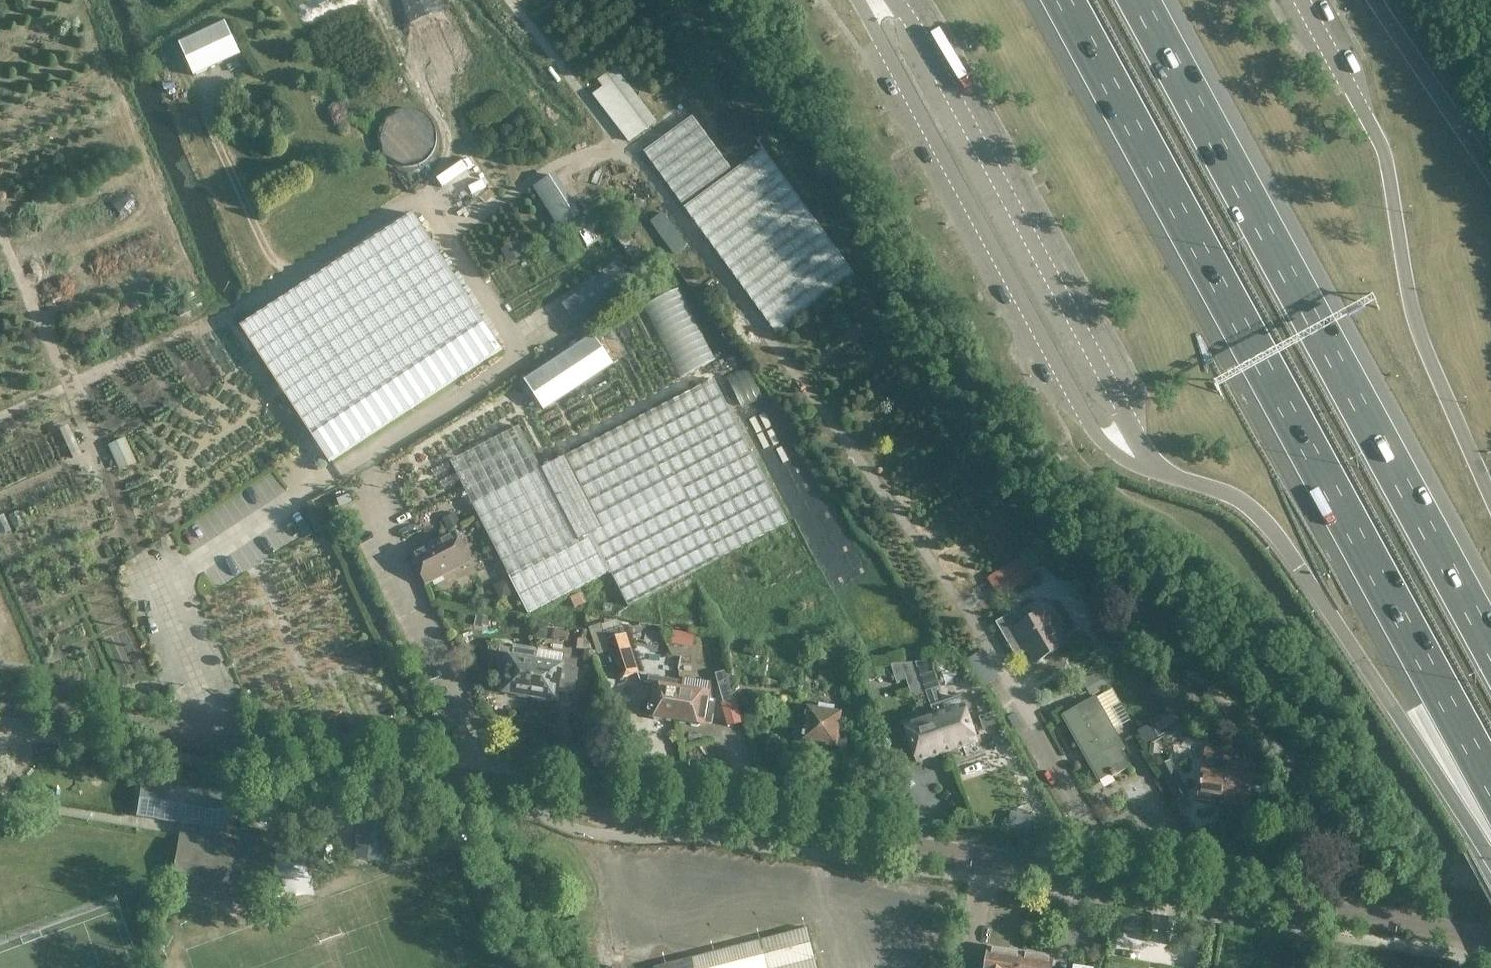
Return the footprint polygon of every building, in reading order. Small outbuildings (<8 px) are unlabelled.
[(534,9),(547,0),(528,0),(534,9)] [(240,56),(224,23),(177,45),(192,78),(240,56)] [(712,105),(732,90),(693,36),(673,51),(712,105)] [(474,51),(460,60),(467,72),(481,63),(474,51)] [(656,120),(621,75),(615,68),(596,82),(602,90),(594,96),(630,141),(656,120)] [(512,99),(520,108),(531,101),(523,91),(512,99)] [(332,101),(318,109),(322,114),(335,106),(332,101)] [(643,153),(682,206),(731,170),(693,117),(643,153)] [(684,209),(776,335),(855,277),(764,151),(684,209)] [(219,168),(215,161),(200,167),(204,175),(219,168)] [(554,175),(533,188),(558,228),(580,214),(554,175)] [(399,183),(392,187),(397,195),(404,191),(399,183)] [(599,193),(577,203),(582,213),(604,203),(599,193)] [(337,196),(328,202),(331,209),(341,203),(337,196)] [(413,211),(240,324),(330,460),(503,347),(413,211)] [(687,247),(663,213),(651,222),(675,256),(687,247)] [(584,217),(571,224),(577,234),(578,234),(587,249),(598,242),(589,228),(590,227),(584,217)] [(636,266),(645,260),(624,230),(622,231),(618,224),(608,231),(613,238),(614,237),(632,263),(633,262),(636,266)] [(500,251),(507,265),(524,255),(517,242),(500,251)] [(674,276),(644,298),(687,356),(716,334),(674,276)] [(594,337),(524,384),(544,414),(614,368),(594,337)] [(787,524),(713,380),(650,412),(541,468),(519,426),(450,461),(530,615),(611,574),(627,606),(787,524)] [(81,455),(67,425),(59,428),(73,459),(81,455)] [(121,438),(104,446),(116,472),(133,464),(121,438)] [(455,533),(412,554),(427,583),(469,562),(455,533)] [(1031,578),(1020,560),(989,579),(1001,597),(1031,578)] [(1015,612),(997,622),(1013,651),(1026,644),(1036,661),(1064,645),(1044,611),(1032,618),(1031,615),(1026,614),(1019,619),(1015,612)] [(696,634),(674,631),(672,644),(694,647),(696,634)] [(605,640),(618,680),(639,673),(626,633),(605,640)] [(537,657),(535,649),(514,646),(513,649),(501,647),(497,674),(508,676),(506,691),(531,696),(537,657)] [(538,650),(531,696),(556,700),(558,691),(574,693),(578,669),(576,669),(578,661),(563,658),(564,654),(545,651),(538,650)] [(932,663),(916,664),(926,692),(934,717),(947,752),(976,742),(975,739),(980,737),(977,727),(971,728),(964,707),(961,697),(940,704),(935,690),(941,688),(932,663)] [(916,664),(891,666),(897,682),(907,679),(913,696),(926,692),(916,664)] [(728,727),(742,723),(727,669),(716,672),(724,701),(721,702),(728,727)] [(1102,669),(1081,680),(1090,696),(1110,684),(1102,669)] [(709,699),(712,681),(684,677),(682,688),(676,721),(705,726),(706,723),(711,724),(715,700),(709,699)] [(676,721),(682,688),(654,684),(650,705),(644,704),(642,713),(649,714),(648,717),(676,721)] [(1096,698),(1064,716),(1099,779),(1111,773),(1113,777),(1128,768),(1118,750),(1123,748),(1096,698)] [(846,748),(848,733),(840,731),(843,712),(834,711),(835,706),(819,703),(818,709),(808,707),(804,730),(796,728),(794,738),(803,740),(802,742),(837,748),(837,747),(846,748)] [(1159,737),(1179,725),(1171,712),(1151,723),(1159,737)] [(918,761),(947,752),(934,717),(906,727),(907,730),(902,732),(905,742),(911,740),(918,761)] [(1176,733),(1167,733),(1167,742),(1176,742),(1176,733)] [(1164,738),(1149,746),(1156,757),(1156,758),(1171,750),(1164,738)] [(1233,750),(1207,746),(1199,800),(1224,804),(1232,752),(1233,750)] [(1232,752),(1224,804),(1249,808),(1256,763),(1244,761),(1245,754),(1232,752)] [(138,811),(137,816),(189,824),(227,830),(227,829),(232,795),(172,786),(142,781),(140,797),(138,811)] [(12,808),(2,806),(0,815),(11,817),(12,808)] [(184,835),(175,890),(223,897),(225,883),(263,889),(265,875),(274,876),(277,853),(269,851),(269,848),(184,835)] [(808,928),(655,967),(818,967),(808,928)] [(986,967),(1020,967),(1023,952),(989,947),(986,967)] [(1020,967),(1053,967),(1055,957),(1023,952),(1020,967)]
